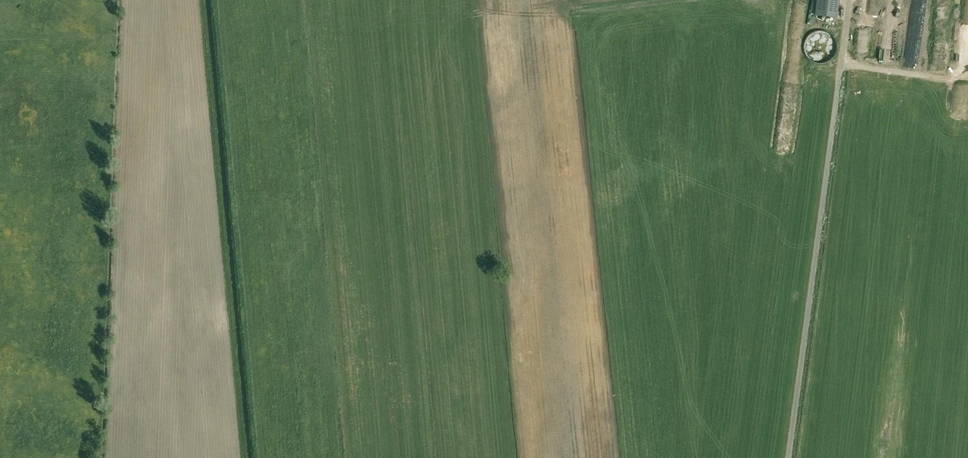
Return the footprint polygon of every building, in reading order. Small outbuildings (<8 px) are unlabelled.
[(836,0),(817,0),(815,17),(834,19),(836,0)]
